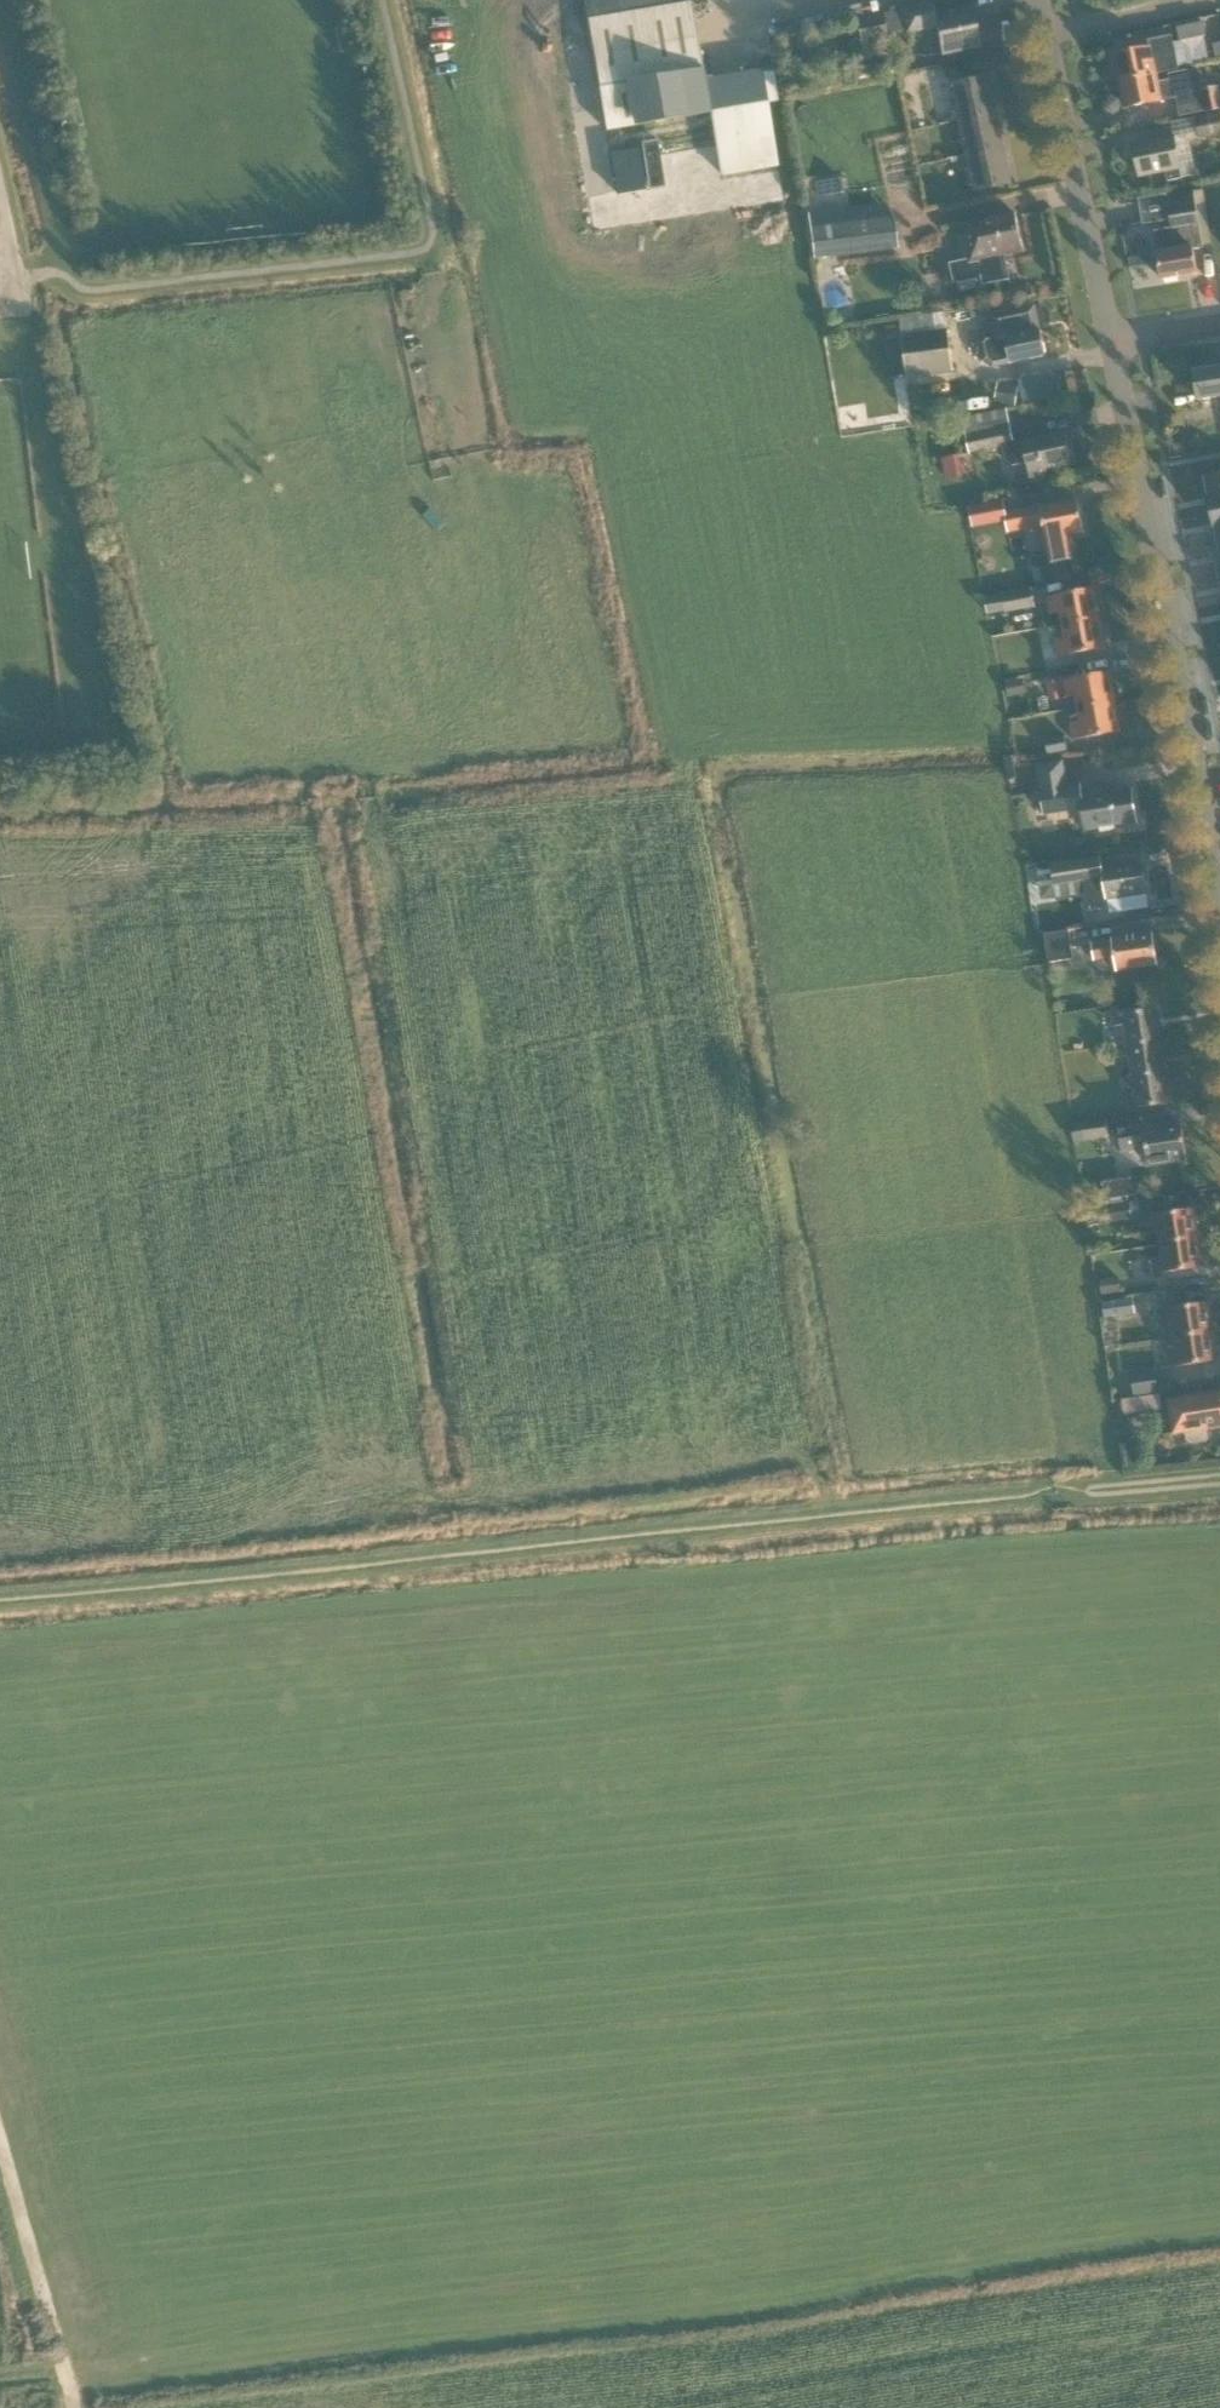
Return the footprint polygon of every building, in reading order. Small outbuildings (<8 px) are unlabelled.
[(703,68),(691,2),(586,20),(605,131),(632,126),(710,113),(716,148),(720,176),(776,168),(771,139),(766,106),(778,105),(773,68),(710,79),(709,67),(703,68)] [(930,2),(899,9),(900,11),(903,27),(905,33),(935,26),(941,55),(979,47),(971,6),(932,14),(930,2)] [(862,20),(857,21),(862,41),(886,36),(885,30),(882,15),(862,20)] [(1149,41),(1150,48),(1114,55),(1120,82),(1156,74),(1156,72),(1179,67),(1172,36),(1149,41)] [(859,81),(873,78),(870,66),(856,69),(859,81)] [(1120,82),(1125,108),(1174,98),(1178,117),(1205,112),(1205,114),(1219,111),(1219,88),(1193,94),(1191,80),(1176,83),(1175,79),(1158,82),(1156,74),(1120,82)] [(948,85),(955,120),(993,112),(986,76),(948,85)] [(955,120),(963,155),(1001,147),(993,112),(955,120)] [(1195,118),(1198,140),(1219,136),(1219,113),(1195,118)] [(1182,178),(1174,136),(1133,145),(1140,177),(1165,172),(1167,181),(1182,178)] [(634,142),(639,172),(650,170),(653,185),(669,183),(661,138),(634,142)] [(1009,183),(1001,147),(963,155),(970,191),(1009,183)] [(1202,247),(1193,192),(1167,196),(1172,227),(1154,230),(1162,279),(1197,274),(1193,248),(1202,247)] [(812,259),(854,254),(876,251),(897,249),(893,217),(887,204),(807,213),(808,227),(812,259)] [(969,261),(950,265),(954,282),(957,282),(972,278),(981,276),(982,278),(983,285),(1011,280),(1010,279),(1007,279),(1001,255),(1024,250),(1016,213),(962,225),(969,261)] [(1039,330),(1034,306),(986,317),(990,334),(984,335),(978,340),(982,361),(991,367),(1011,363),(1046,355),(1041,330),(1039,330)] [(947,331),(944,312),(899,318),(902,336),(908,377),(953,371),(948,331),(947,331)] [(1194,371),(1199,401),(1219,397),(1219,367),(1194,371)] [(999,383),(995,403),(1016,407),(1020,387),(999,383)] [(1011,427),(966,436),(969,453),(1003,446),(1006,461),(1012,465),(1028,462),(1032,482),(1047,479),(1045,469),(1069,464),(1063,433),(1024,441),(1014,443),(1011,427)] [(1205,477),(1209,496),(1207,496),(1211,514),(1219,512),(1219,474),(1205,477)] [(1084,532),(1078,500),(1041,507),(1040,505),(1018,509),(1022,528),(1045,524),(1052,562),(1073,558),(1069,535),(1084,532)] [(1003,517),(1000,501),(972,506),(975,523),(1003,517)] [(1211,514),(1214,532),(1216,531),(1219,551),(1219,512),(1211,514)] [(1037,587),(1056,584),(1052,565),(1033,569),(1037,587)] [(1035,608),(1031,587),(1002,593),(1006,613),(1035,608)] [(1060,613),(1062,625),(1100,618),(1095,588),(1046,597),(1049,615),(1060,613)] [(1100,618),(1062,625),(1064,637),(1053,639),(1057,656),(1106,648),(1100,618)] [(1075,696),(1077,708),(1115,702),(1110,672),(1061,681),(1064,698),(1075,696)] [(1009,697),(1027,693),(1024,678),(1006,682),(1009,697)] [(1120,731),(1115,702),(1077,708),(1079,721),(1068,723),(1072,740),(1120,731)] [(1049,754),(1068,751),(1065,735),(1046,739),(1049,754)] [(1068,786),(1054,788),(1040,790),(1041,791),(1041,793),(1043,806),(1044,814),(1082,809),(1085,830),(1100,828),(1101,833),(1109,832),(1117,831),(1116,825),(1136,823),(1131,789),(1081,796),(1080,785),(1068,786)] [(1101,869),(1099,857),(1051,864),(1054,884),(1083,880),(1087,910),(1107,907),(1106,899),(1146,894),(1141,863),(1101,869)] [(1072,959),(1069,930),(1043,933),(1047,962),(1072,959)] [(1158,965),(1153,933),(1112,939),(1112,940),(1092,943),(1095,960),(1115,957),(1117,971),(1158,965)] [(1123,1026),(1125,1045),(1126,1045),(1161,1040),(1156,1009),(1113,1015),(1115,1027),(1123,1026)] [(1165,1072),(1161,1040),(1126,1045),(1125,1045),(1118,1046),(1120,1058),(1127,1057),(1130,1075),(1130,1077),(1165,1072)] [(1130,1077),(1130,1075),(1122,1077),(1124,1089),(1131,1088),(1134,1109),(1170,1103),(1165,1072),(1130,1077)] [(1107,1138),(1104,1119),(1071,1124),(1074,1143),(1107,1138)] [(1187,1159),(1181,1123),(1144,1129),(1143,1125),(1118,1129),(1122,1152),(1146,1148),(1148,1165),(1187,1159)] [(1137,1178),(1121,1180),(1124,1197),(1140,1195),(1137,1178)] [(1131,1203),(1106,1207),(1108,1220),(1108,1222),(1133,1219),(1132,1211),(1131,1203)] [(1158,1231),(1160,1244),(1198,1238),(1194,1209),(1146,1216),(1149,1233),(1158,1231)] [(1198,1238),(1160,1244),(1162,1256),(1141,1259),(1144,1276),(1203,1267),(1198,1238)] [(1103,1295),(1122,1292),(1120,1277),(1101,1280),(1103,1295)] [(1106,1318),(1136,1314),(1134,1298),(1103,1303),(1106,1318)] [(1172,1325),(1174,1337),(1212,1331),(1208,1302),(1160,1310),(1162,1326),(1172,1325)] [(1217,1360),(1212,1331),(1174,1337),(1176,1349),(1166,1351),(1168,1368),(1217,1360)] [(1158,1393),(1155,1368),(1130,1371),(1133,1396),(1158,1393)] [(1169,1400),(1173,1434),(1186,1432),(1187,1440),(1191,1443),(1205,1441),(1209,1437),(1207,1429),(1219,1427),(1219,1393),(1169,1400)] [(1162,1409),(1161,1394),(1122,1399),(1124,1413),(1162,1409)]
